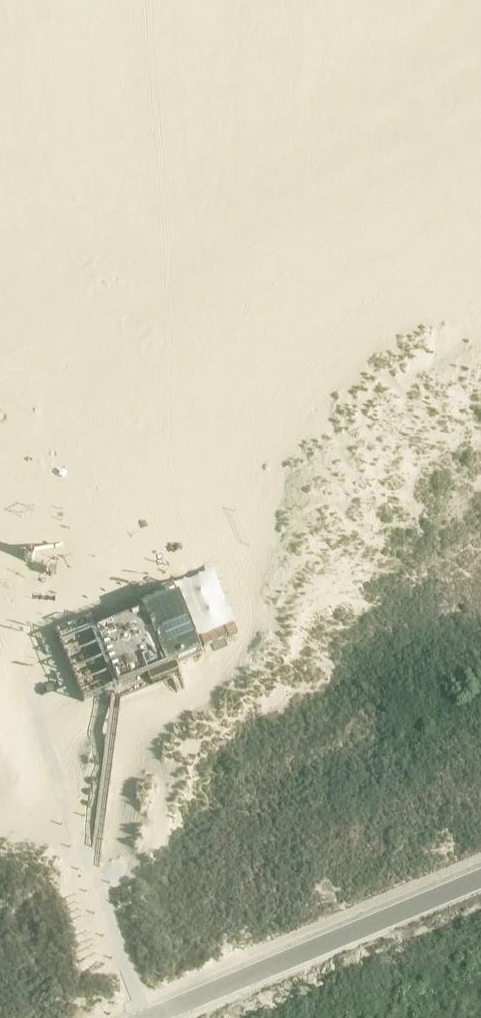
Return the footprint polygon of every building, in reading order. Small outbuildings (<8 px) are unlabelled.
[(95,629),(118,685),(126,682),(200,652),(177,597),(129,616),(103,626),(95,629)] [(84,699),(118,685),(95,629),(61,643),(84,699)]
